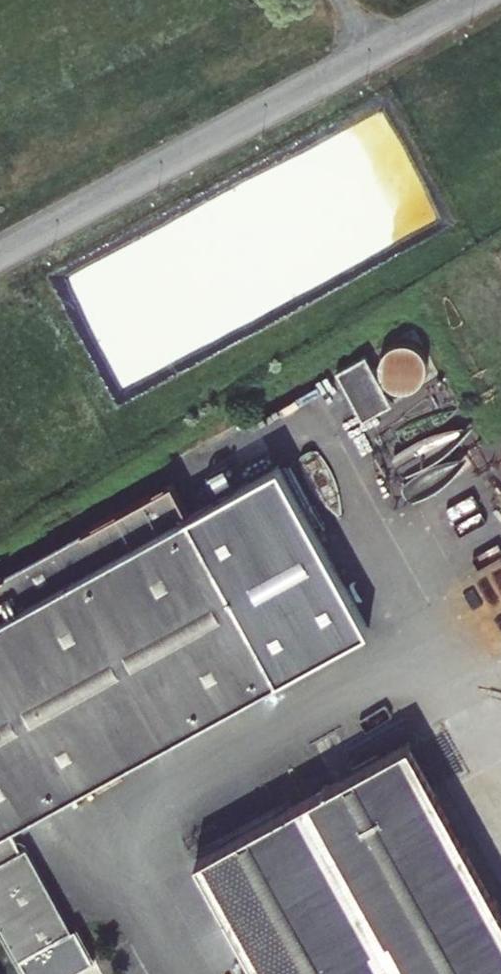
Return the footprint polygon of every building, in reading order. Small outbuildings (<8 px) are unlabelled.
[(360,418),(395,402),(390,391),(423,375),(405,336),(336,369),(360,418)] [(69,929),(23,846),(18,849),(5,825),(372,628),(282,464),(187,515),(169,481),(0,574),(0,930),(15,958),(69,929)] [(482,875),(408,741),(197,859),(260,973),(500,973),(500,959),(461,887),(482,875)] [(482,875),(461,887),(500,959),(500,910),(482,875)]
